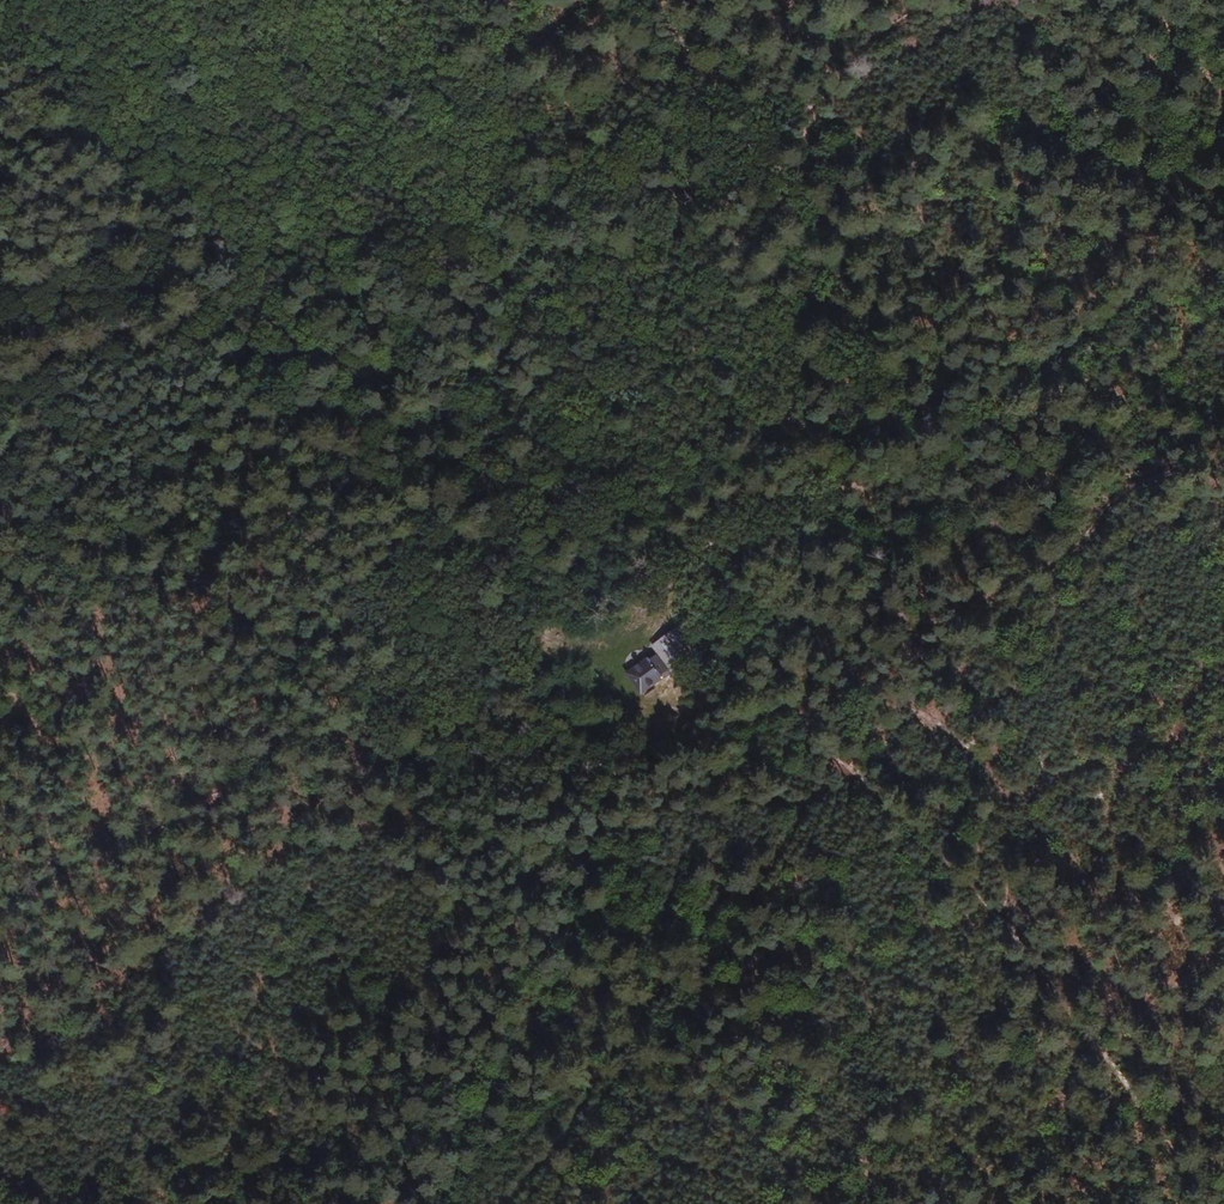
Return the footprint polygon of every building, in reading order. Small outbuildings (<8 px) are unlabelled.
[(711,663),(717,672),(735,661),(728,651),(711,663)] [(663,685),(661,680),(670,676),(660,660),(651,665),(649,662),(628,674),(642,696),(663,685)]
